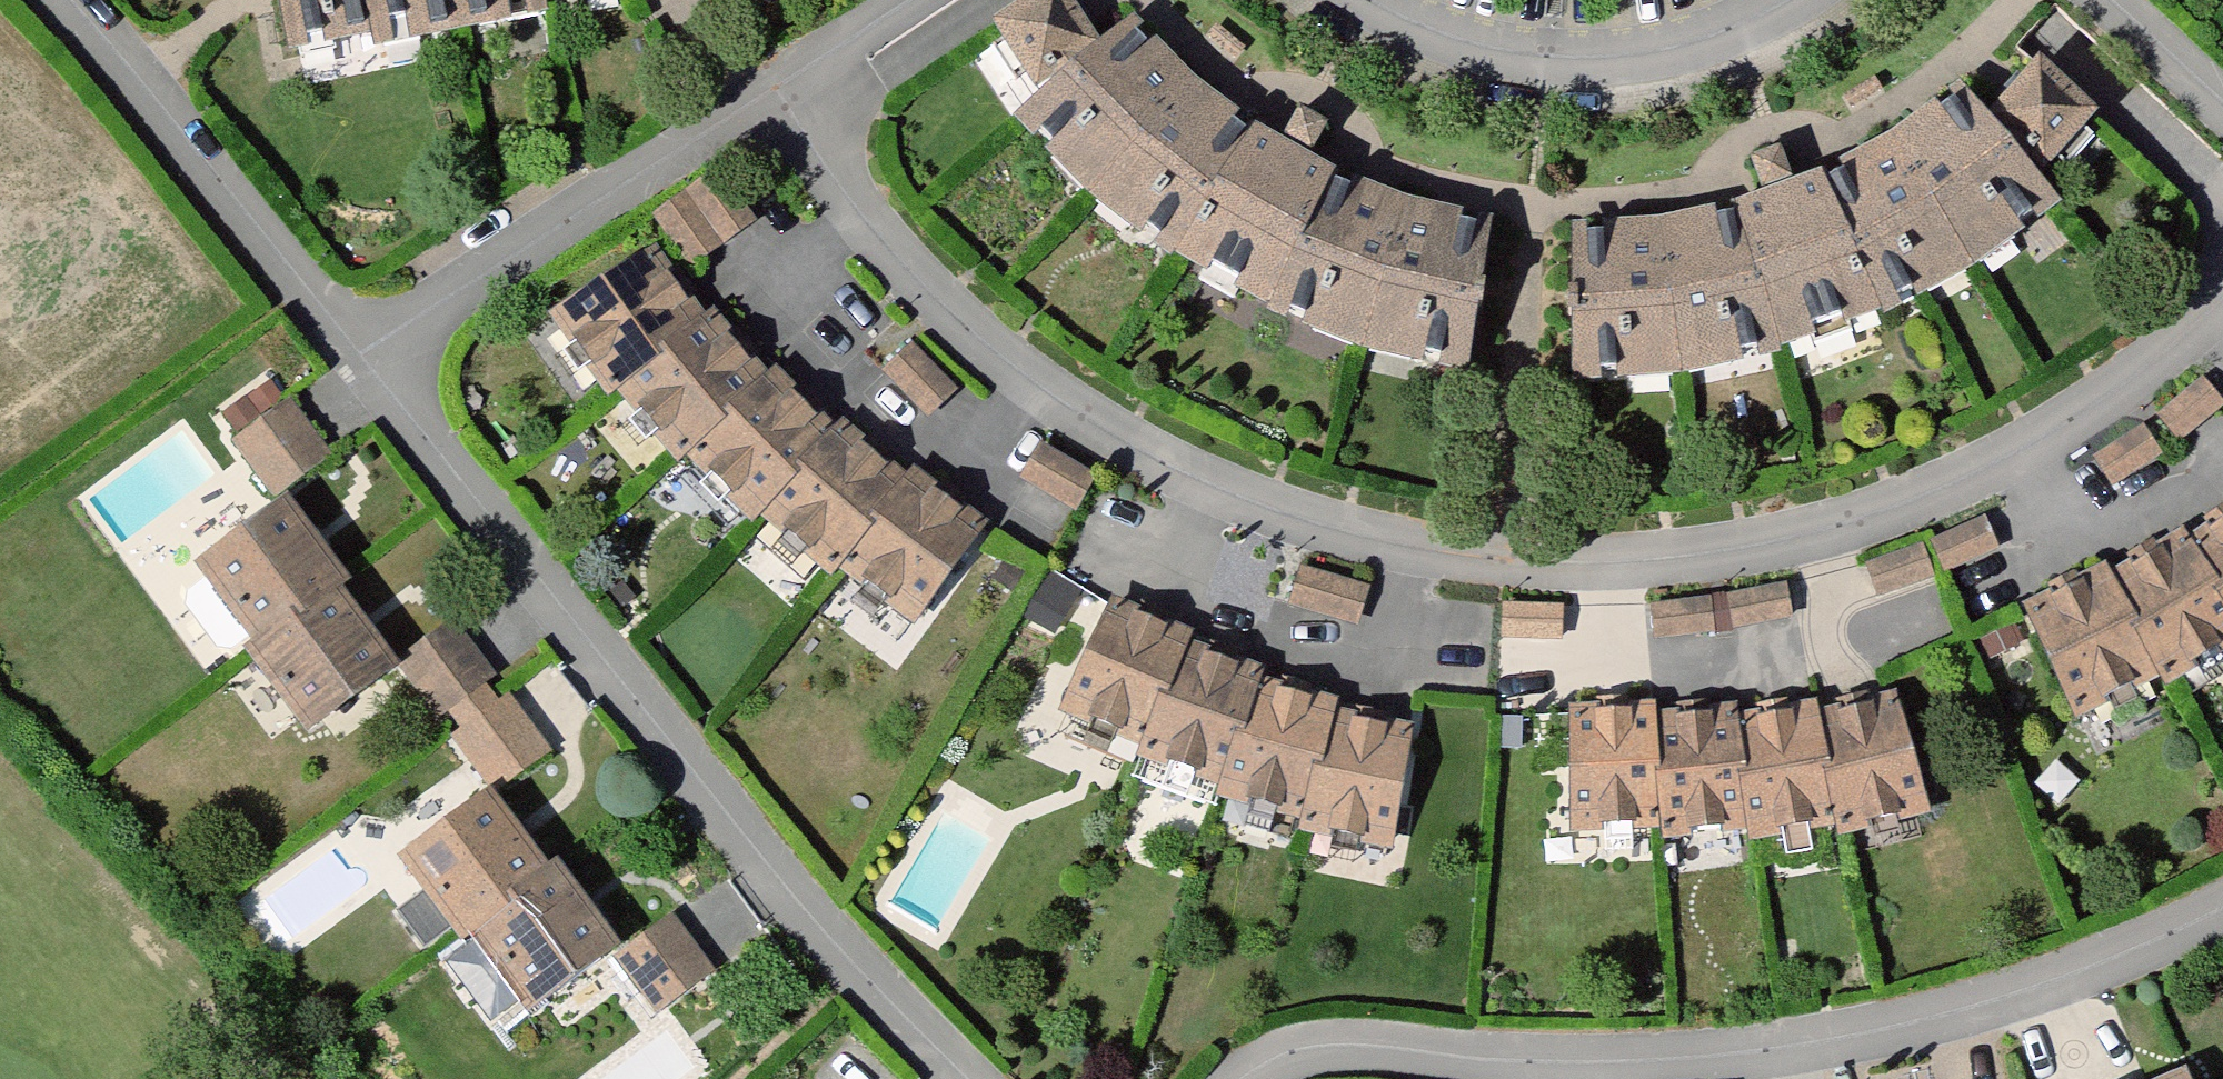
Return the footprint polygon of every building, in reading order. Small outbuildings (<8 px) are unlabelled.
[(343,27),(338,0),(260,0),(269,43),(343,27)] [(343,27),(347,45),(444,26),(439,0),(338,0),(343,27)] [(444,26),(528,7),(526,0),(439,0),(444,26)] [(1077,31),(1055,0),(1008,0),(978,21),(1015,75),(1077,31)] [(1071,194),(1160,256),(1245,129),(1175,71),(1116,9),(995,115),(1071,194)] [(1973,113),(2029,165),(2073,117),(2017,66),(1973,113)] [(2037,199),(1937,89),(1872,132),(1954,264),(2037,199)] [(1244,302),(1342,345),(1384,196),(1318,168),(1296,155),(1313,125),(1282,107),(1264,138),(1245,129),(1160,256),(1244,302)] [(1954,264),(1872,132),(1817,160),(1891,297),(1954,264)] [(1810,332),(1891,297),(1817,160),(1777,172),(1769,144),(1751,149),(1810,332)] [(1810,332),(1751,149),(1735,154),(1744,188),(1645,214),(1664,367),(1810,332)] [(672,194),(708,244),(743,219),(707,169),(672,194)] [(643,215),(679,265),(708,244),(672,194),(643,215)] [(1342,345),(1453,366),(1482,227),(1384,196),(1342,345)] [(1664,367),(1645,214),(1552,218),(1554,376),(1664,367)] [(594,395),(602,388),(688,315),(639,247),(538,318),(594,395)] [(662,458),(666,454),(757,371),(695,309),(688,315),(602,388),(662,458)] [(872,372),(915,412),(940,384),(898,345),(872,372)] [(741,520),(746,515),(826,426),(762,366),(757,371),(666,454),(741,520)] [(2213,405),(2197,384),(2150,419),(2165,440),(2213,405)] [(277,405),(223,447),(262,497),(316,455),(277,405)] [(822,576),(827,569),(893,476),(830,421),(826,426),(746,515),(822,576)] [(2146,453),(2132,431),(2083,463),(2097,485),(2146,453)] [(1011,475),(1063,509),(1081,481),(1030,447),(1011,475)] [(827,569),(909,624),(970,528),(898,469),(893,476),(827,569)] [(180,567),(242,645),(315,588),(323,582),(261,503),(180,567)] [(2172,540),(2222,621),(2222,505),(2172,540)] [(1986,547),(1976,523),(1922,544),(1932,569),(1986,547)] [(2222,638),(2222,621),(2172,540),(2164,530),(2098,571),(2147,666),(2157,682),(2222,638)] [(1921,574),(1911,549),(1857,571),(1867,595),(1921,574)] [(2063,712),(2147,666),(2098,571),(2092,560),(2013,601),(2063,712)] [(1347,626),(1357,590),(1293,574),(1284,610),(1347,626)] [(237,650),(307,735),(384,673),(315,588),(242,645),(237,650)] [(1782,616),(1777,590),(1720,600),(1724,626),(1782,616)] [(1703,631),(1701,605),(1643,607),(1644,634),(1703,631)] [(1051,711),(1129,743),(1173,647),(1177,637),(1098,606),(1051,711)] [(1550,635),(1551,609),(1492,608),(1492,634),(1550,635)] [(392,669),(436,723),(487,681),(443,627),(392,669)] [(1126,750),(1213,783),(1250,683),(1252,676),(1173,647),(1129,743),(1126,750)] [(1208,796),(1293,820),(1320,715),(1322,705),(1250,683),(1213,783),(1208,796)] [(493,698),(442,740),(483,789),(534,748),(493,698)] [(1922,810),(1891,700),(1808,713),(1826,821),(1829,830),(1922,810)] [(1554,825),(1649,825),(1643,709),(1642,703),(1558,706),(1554,825)] [(1826,821),(1808,713),(1806,703),(1725,711),(1733,826),(1734,836),(1826,821)] [(1733,826),(1725,711),(1724,705),(1643,709),(1649,825),(1650,830),(1733,826)] [(1291,831),(1389,851),(1412,733),(1320,715),(1293,820),(1291,831)] [(442,933),(452,926),(529,868),(470,789),(383,855),(442,933)] [(452,926),(516,1010),(599,948),(535,864),(529,868),(452,926)] [(606,952),(649,1010),(697,974),(655,917),(606,952)] [(2177,1071),(2153,1078),(2180,1078),(2177,1071)]
